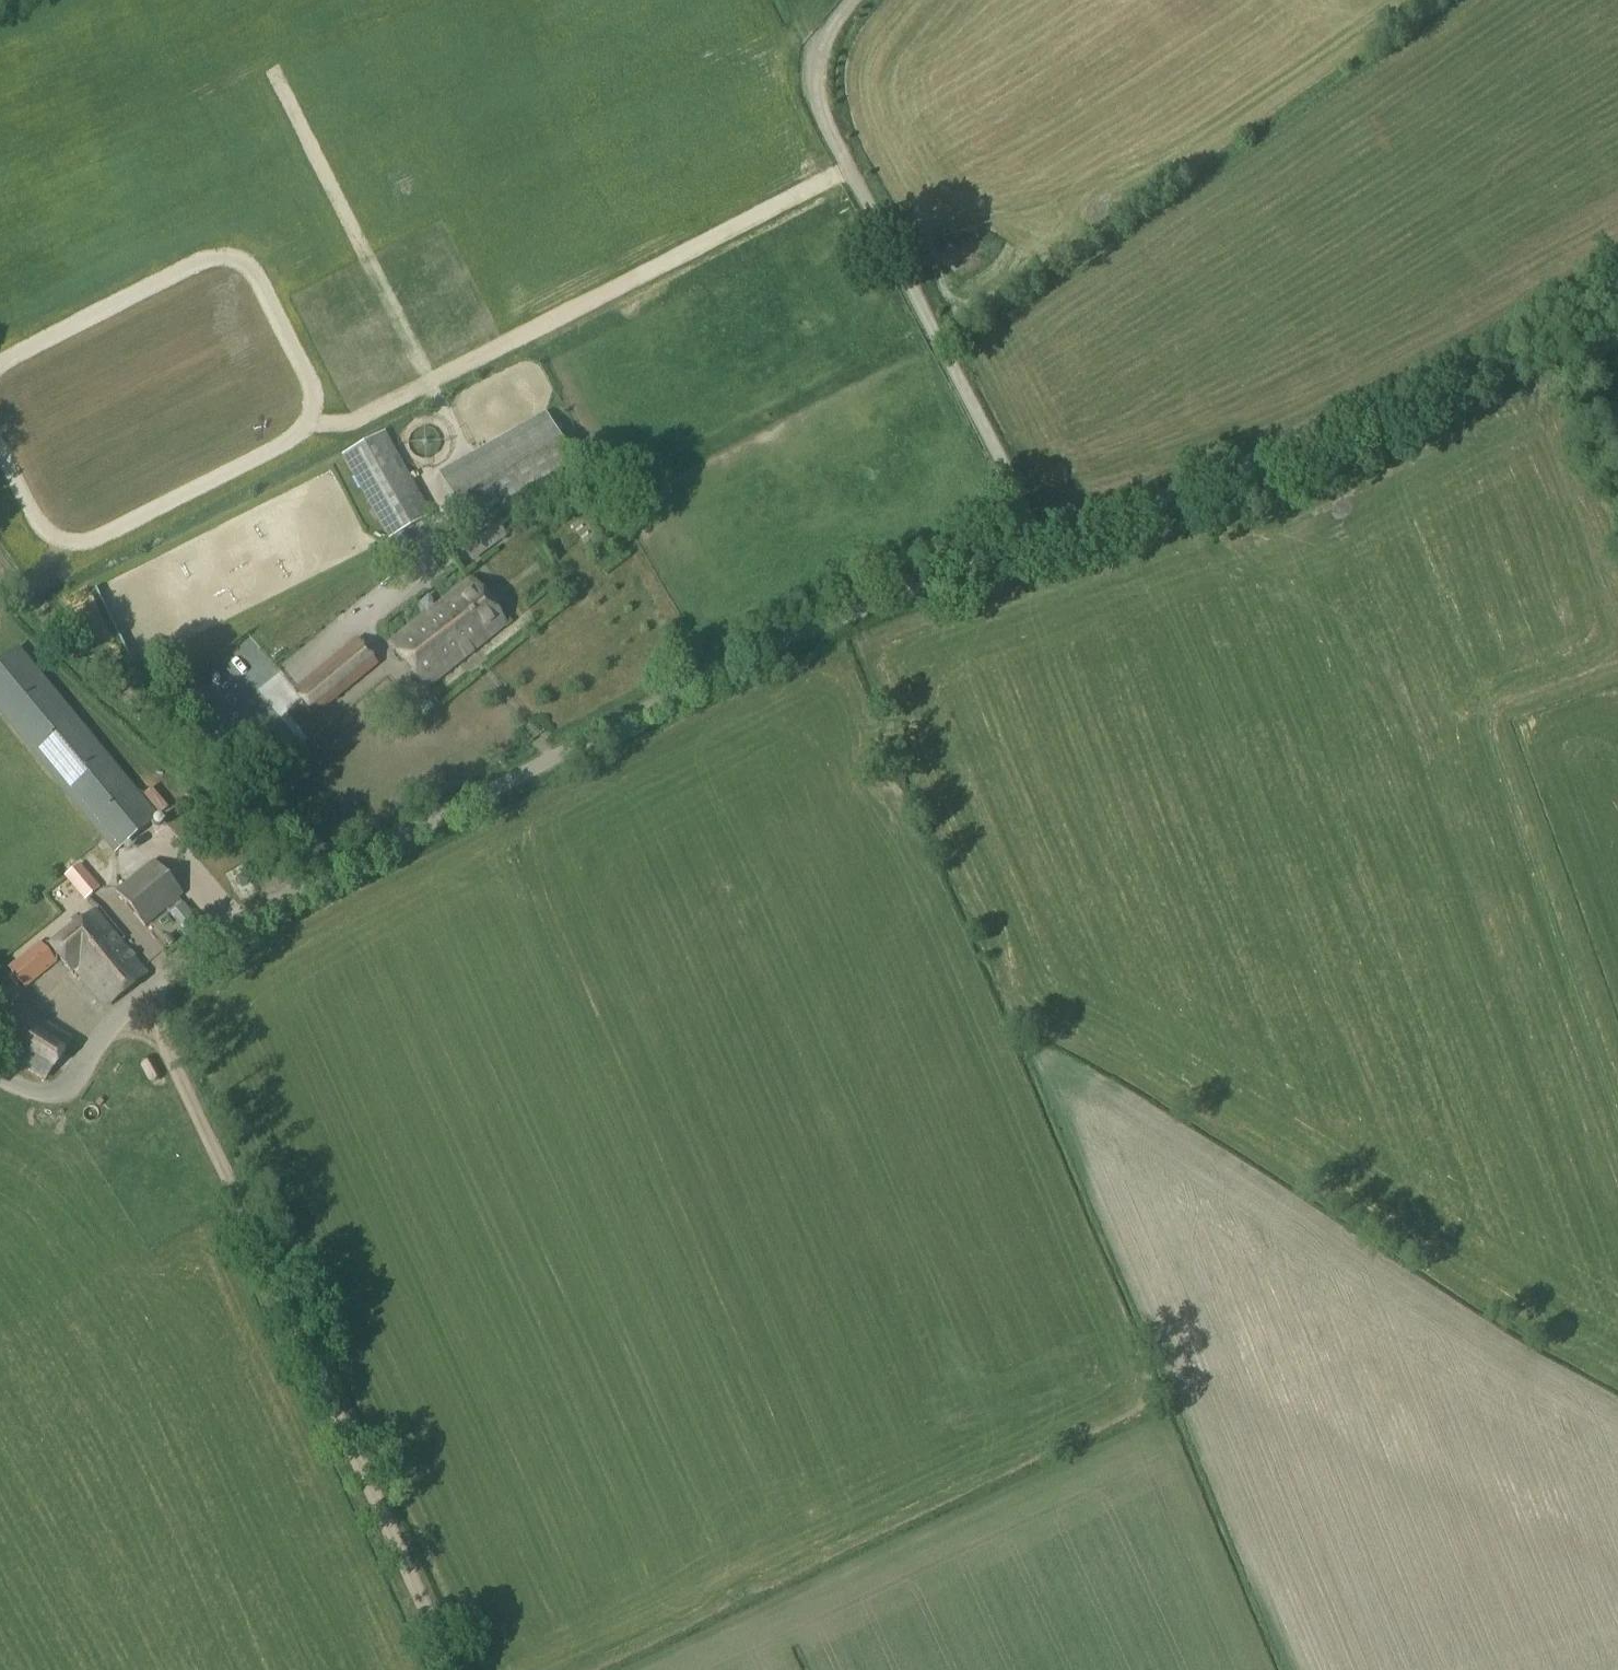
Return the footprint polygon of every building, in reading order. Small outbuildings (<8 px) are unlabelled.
[(547,413),(438,475),(471,536),(579,473),(547,413)] [(382,437),(344,459),(390,538),(428,516),(382,437)] [(578,542),(590,532),(575,514),(563,523),(578,542)] [(471,581),(391,644),(426,689),(506,626),(471,581)] [(359,643),(312,684),(331,706),(378,665),(359,643)] [(0,663),(0,723),(115,854),(156,818),(11,653),(0,663)] [(168,812),(150,825),(160,839),(178,825),(168,812)] [(154,861),(117,892),(146,928),(184,897),(154,861)] [(80,865),(65,878),(84,901),(100,889),(80,865)] [(96,913),(52,949),(71,972),(74,969),(106,1007),(146,974),(96,913)] [(40,945),(9,970),(25,989),(57,962),(57,957),(47,945),(43,948),(40,945)] [(0,1039),(0,1050),(46,1079),(70,1041),(19,1009),(0,1039)]
